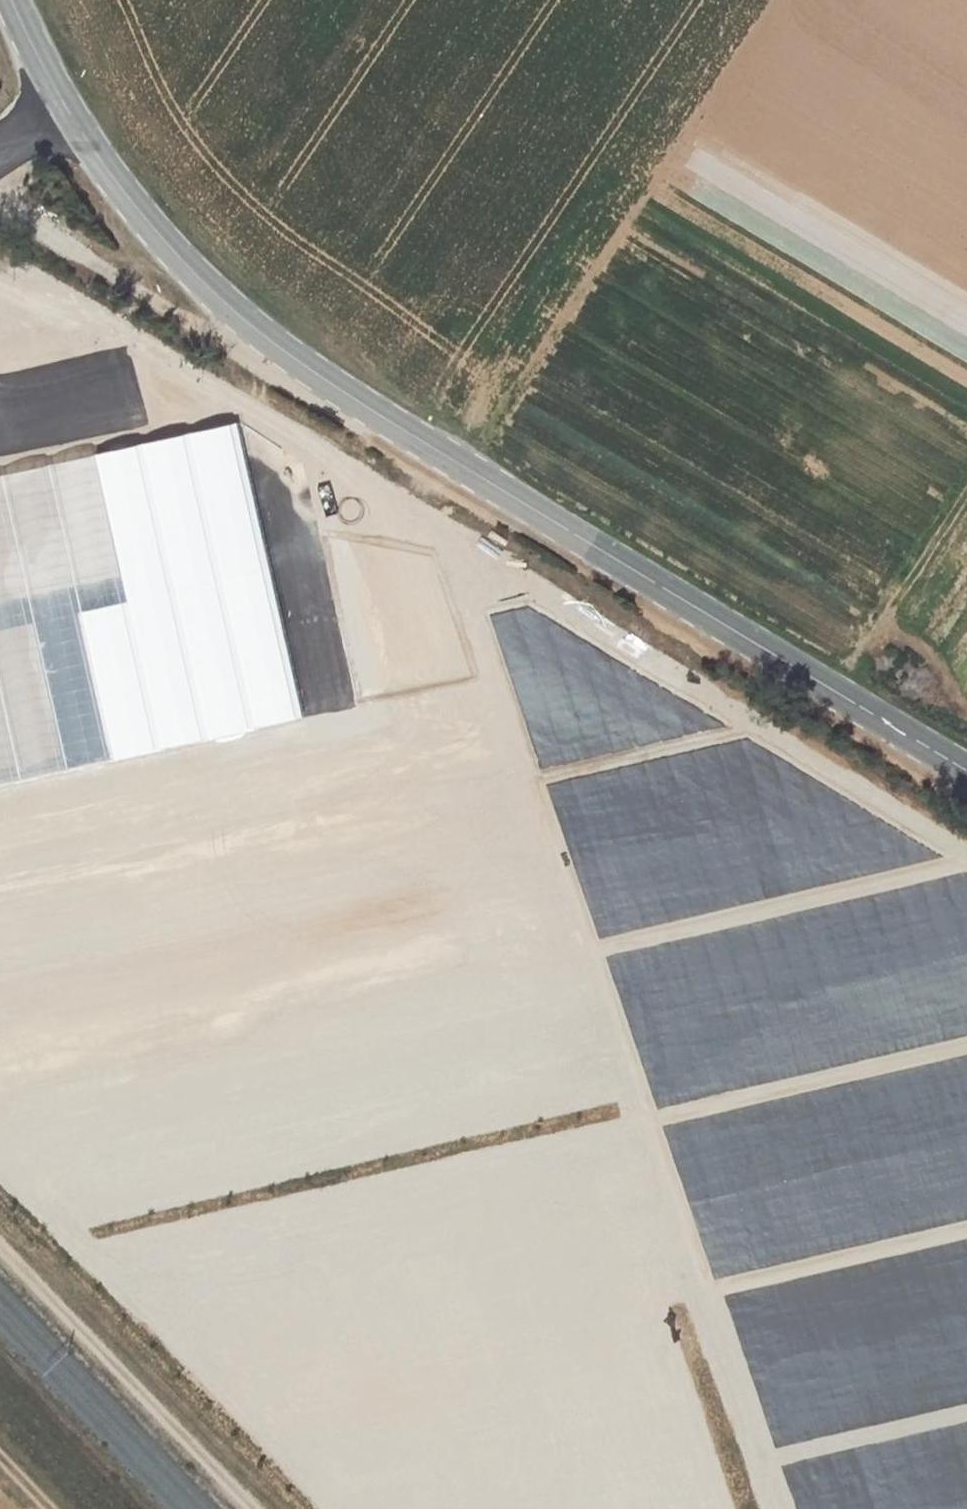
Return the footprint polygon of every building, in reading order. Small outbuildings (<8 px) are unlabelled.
[(237,414),(0,468),(0,791),(306,722),(237,414)]
